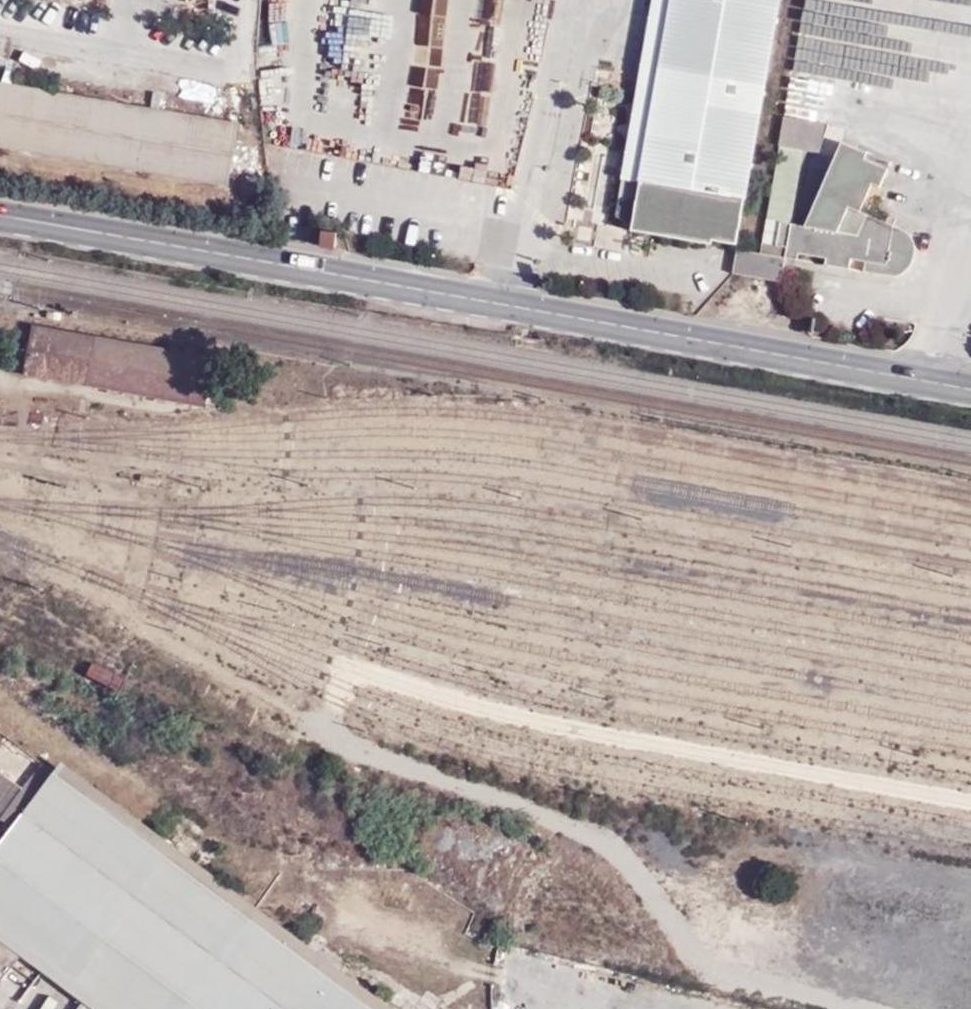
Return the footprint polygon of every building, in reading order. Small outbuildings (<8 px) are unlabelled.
[(631,220),(629,233),(710,247),(711,240),(737,245),(779,0),(652,0),(614,217),(631,220)] [(240,119),(0,82),(0,147),(230,183),(240,119)] [(914,249),(912,242),(909,238),(905,234),(899,230),(858,212),(871,183),(881,187),(887,170),(862,160),(864,155),(840,145),(803,227),(790,224),(801,164),(807,152),(821,154),(826,124),(783,117),(760,254),(736,250),(732,275),(779,285),(784,258),(797,261),(799,253),(826,258),(825,265),(850,268),(851,259),(866,261),(865,271),(896,274),(902,271),(907,267),(911,262),(913,257),(914,249)] [(209,364),(27,331),(20,374),(201,407),(209,364)] [(40,762),(0,817),(0,821),(12,829),(52,772),(40,762)] [(52,772),(12,829),(8,835),(0,845),(0,969),(7,974),(27,948),(89,994),(77,1008),(371,1008),(52,772)]
